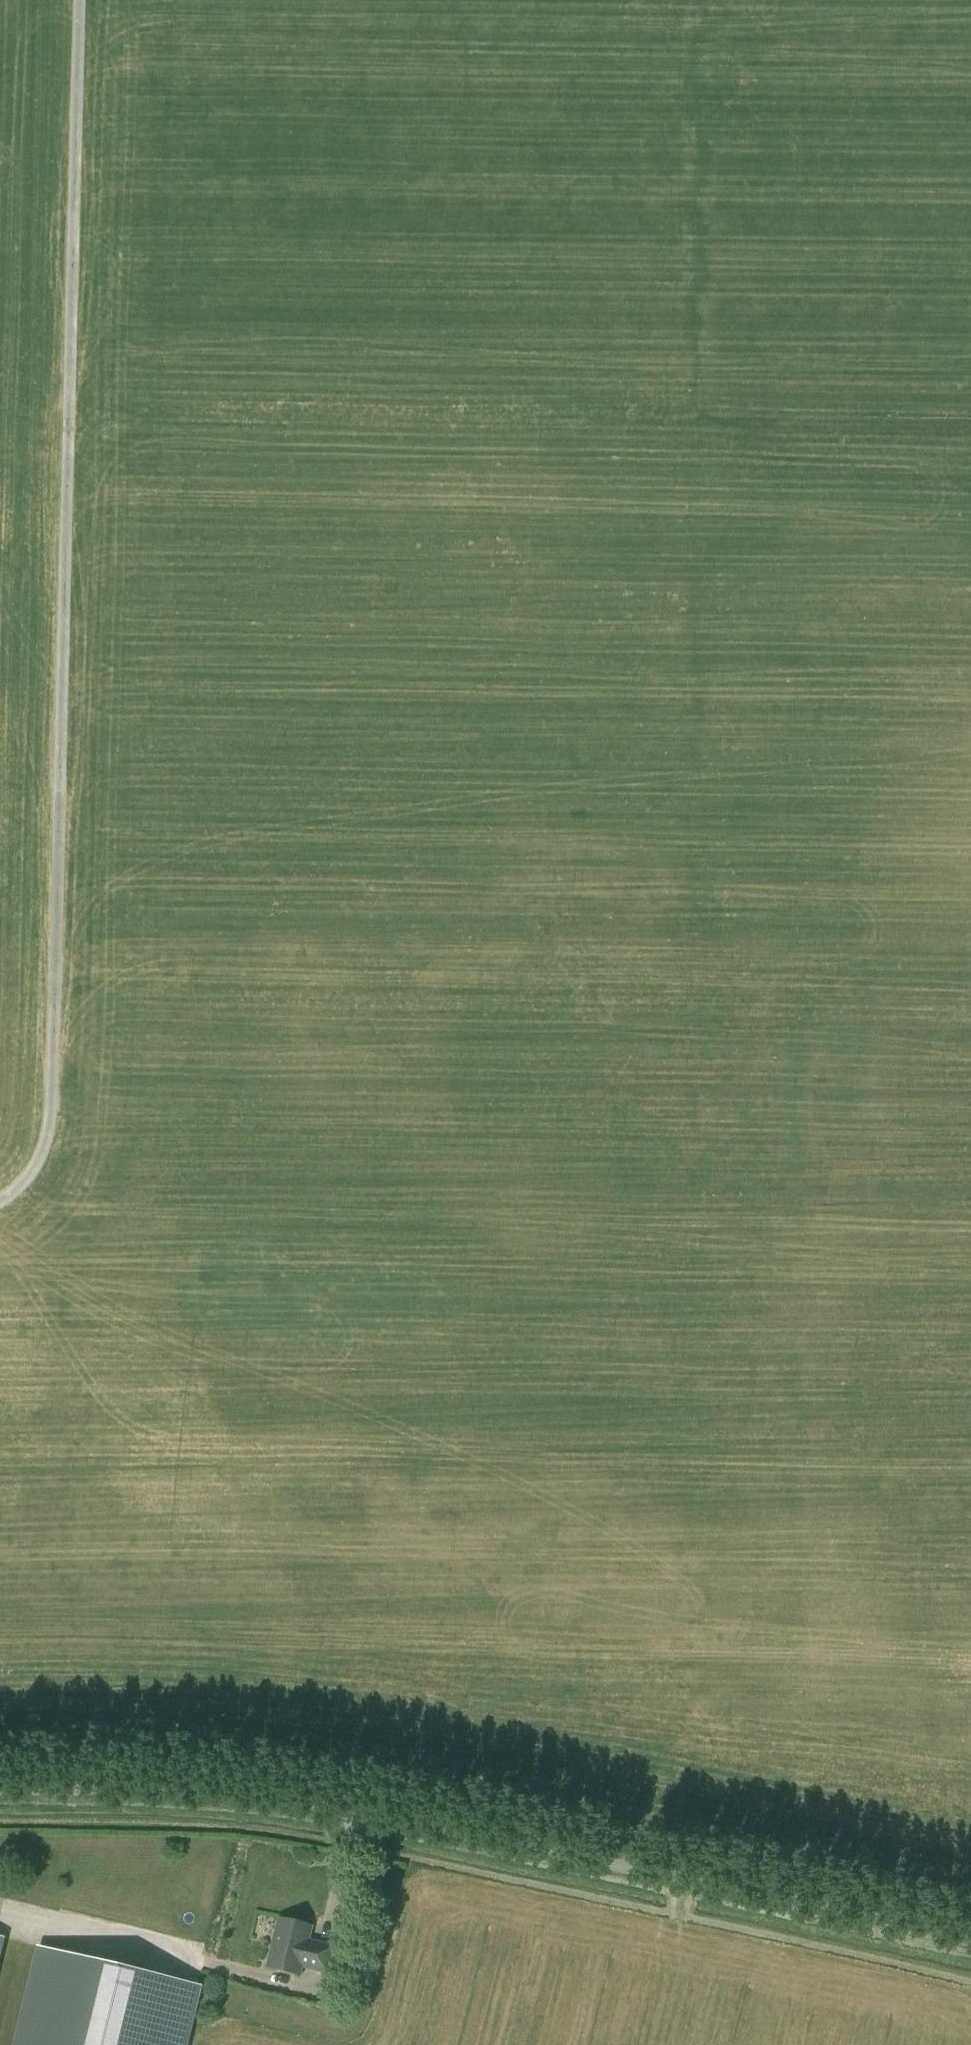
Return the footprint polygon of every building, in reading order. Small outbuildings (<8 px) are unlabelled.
[(281,1917),(269,1966),(300,1973),(303,1964),(328,1971),(335,1945),(309,1939),(312,1925),(281,1917)] [(151,1973),(48,1948),(24,2044),(134,2044),(151,1973)]
